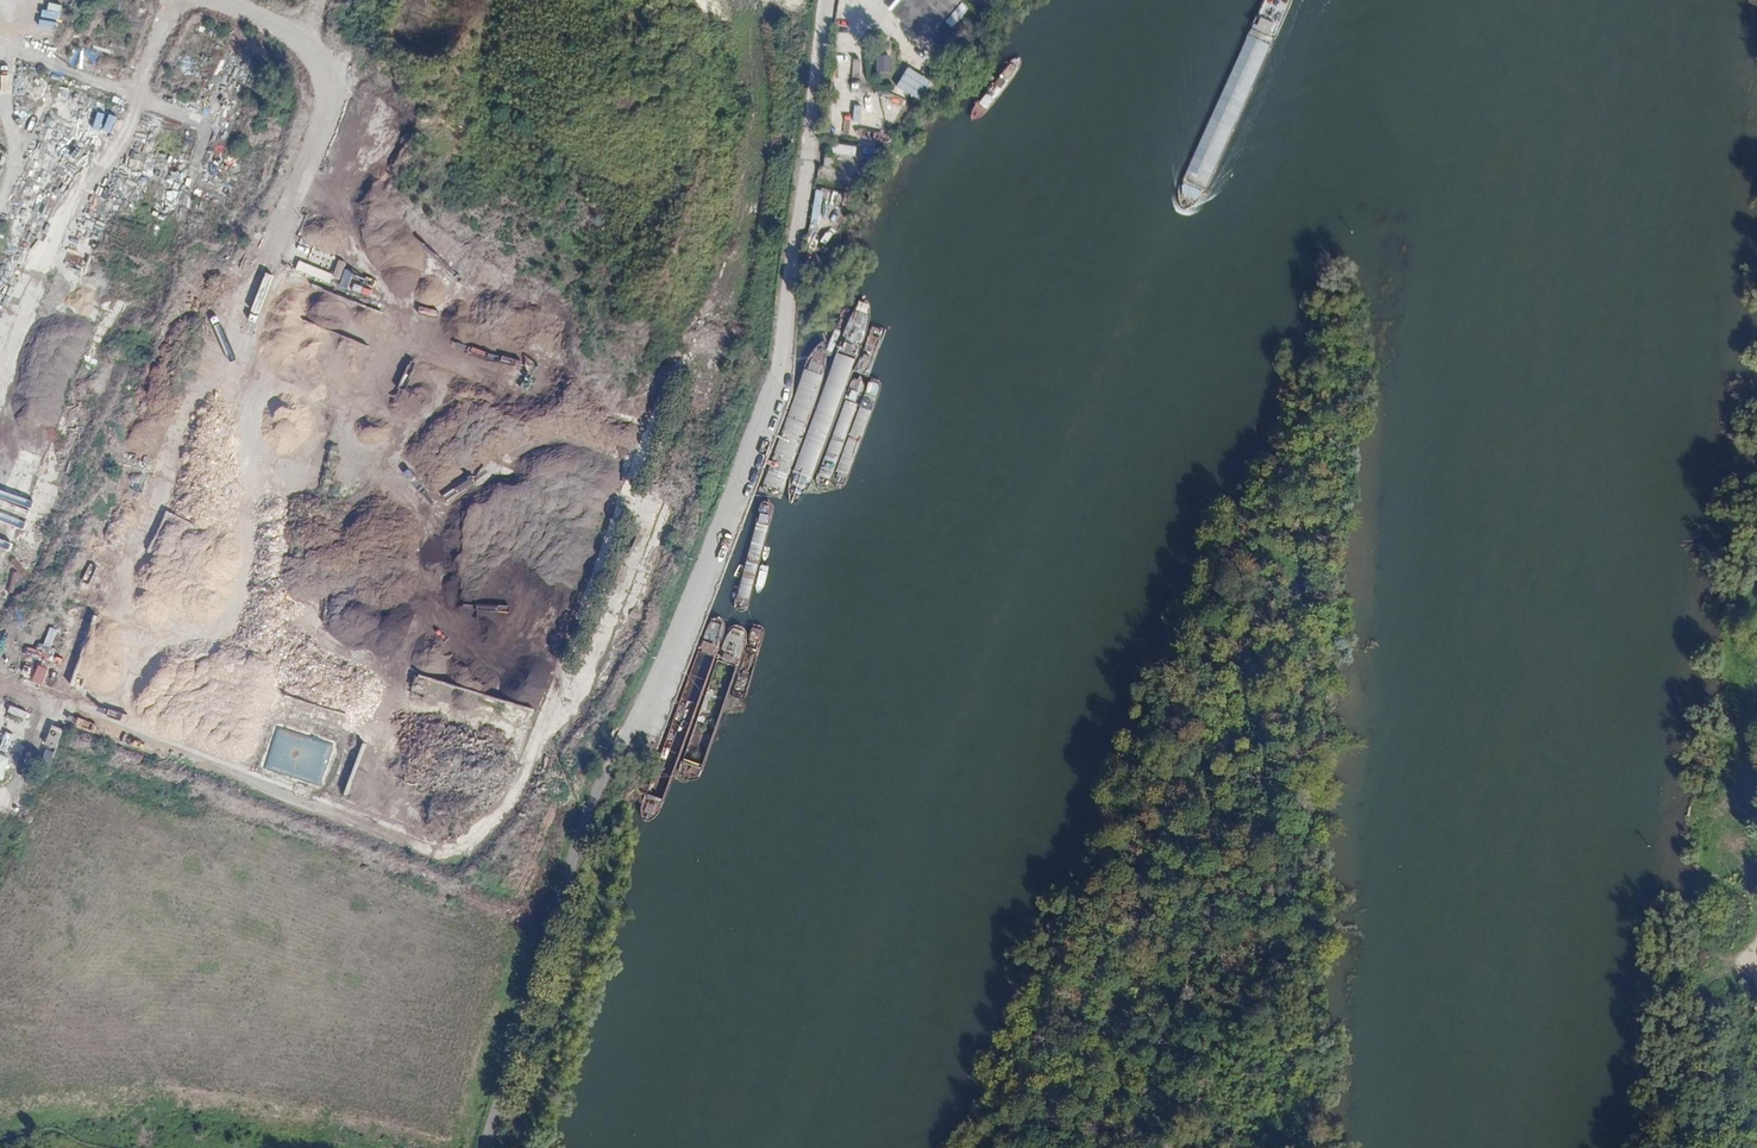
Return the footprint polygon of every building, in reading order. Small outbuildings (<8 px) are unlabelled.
[(959,4),(954,0),(887,0),(929,38),(959,4)] [(952,27),(961,17),(955,11),(945,21),(952,27)] [(891,56),(877,56),(876,72),(890,73),(891,56)] [(929,63),(921,58),(909,77),(917,82),(929,63)] [(309,277),(318,279),(322,261),(313,259),(309,277)] [(55,750),(63,730),(52,725),(44,745),(55,750)] [(21,727),(14,741),(20,744),(27,729),(21,727)] [(10,758),(0,755),(0,781),(2,782),(10,758)]
